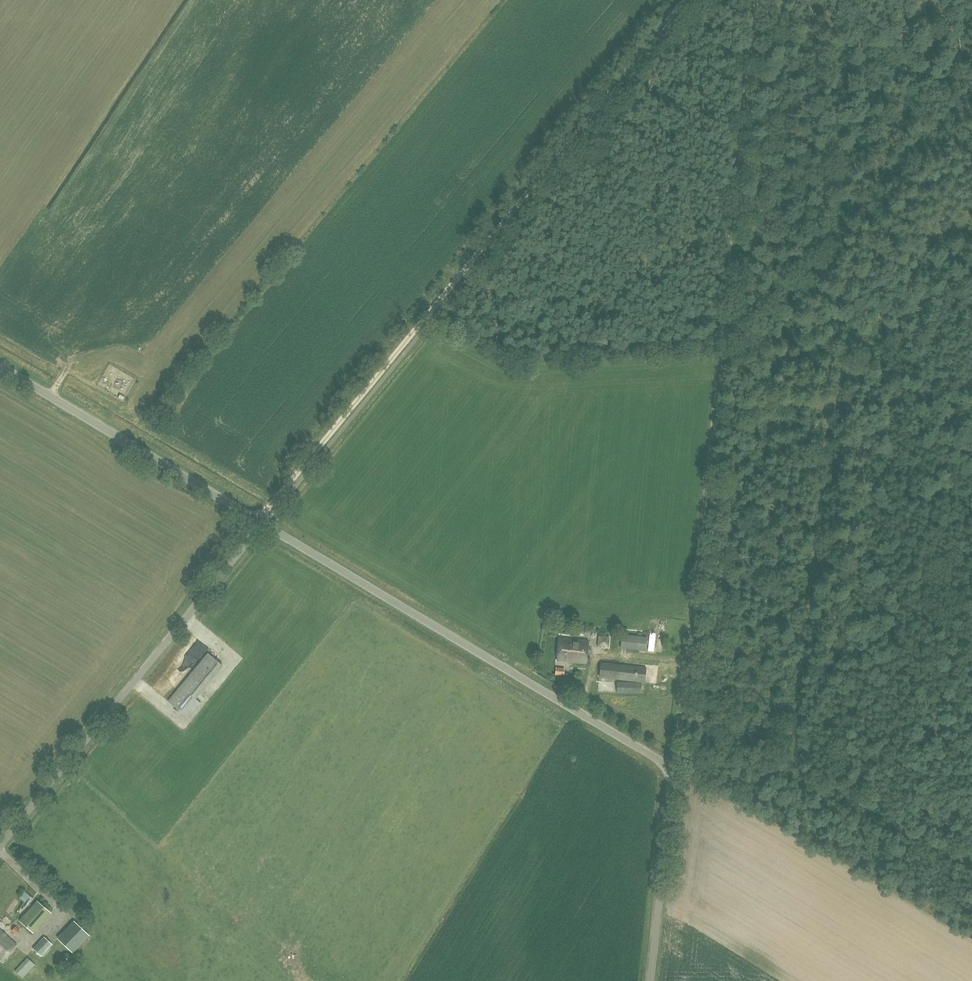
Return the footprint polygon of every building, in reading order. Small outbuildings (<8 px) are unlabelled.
[(609,648),(610,636),(598,636),(597,647),(609,648)] [(586,664),(588,641),(559,638),(557,661),(586,664)] [(172,666),(184,677),(202,658),(189,646),(172,666)] [(189,718),(201,703),(197,700),(223,666),(208,654),(169,702),(189,718)] [(644,683),(646,668),(601,663),(599,677),(644,683)] [(160,681),(168,692),(180,684),(172,672),(160,681)] [(646,693),(646,686),(641,685),(641,683),(617,682),(617,693),(641,693),(646,693)] [(19,903),(24,906),(34,890),(29,887),(19,903)] [(33,933),(51,914),(38,901),(30,908),(24,915),(26,917),(22,922),(33,933)] [(73,953),(90,935),(74,921),(58,938),(73,953)] [(16,944),(0,929),(0,958),(2,960),(16,944)] [(42,956),(53,944),(44,936),(33,948),(42,956)] [(22,978),(34,964),(27,957),(15,970),(22,978)]
